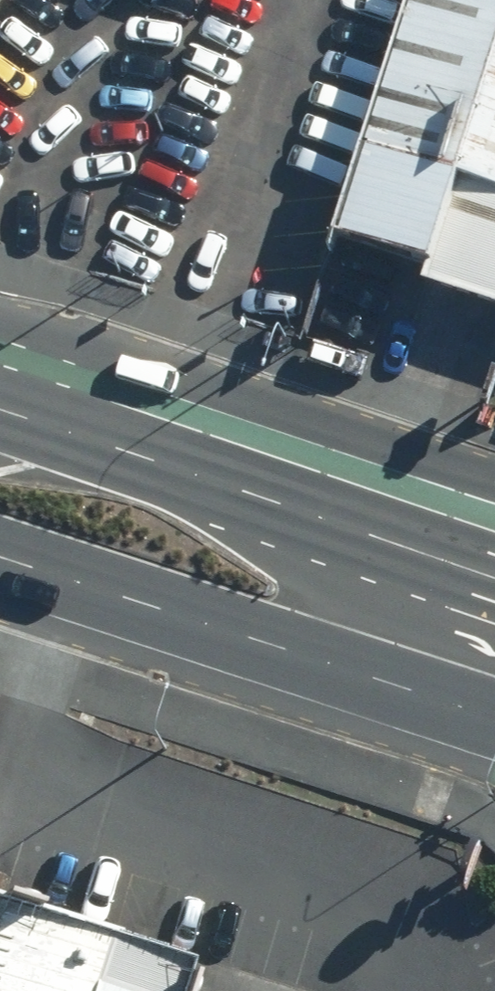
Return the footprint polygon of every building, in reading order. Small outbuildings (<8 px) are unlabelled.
[(340,264),(407,284),(402,302),(494,329),(494,0),(418,0),(340,264)] [(129,990),(98,981),(111,940),(0,906),(0,990),(130,990),(129,990)]
